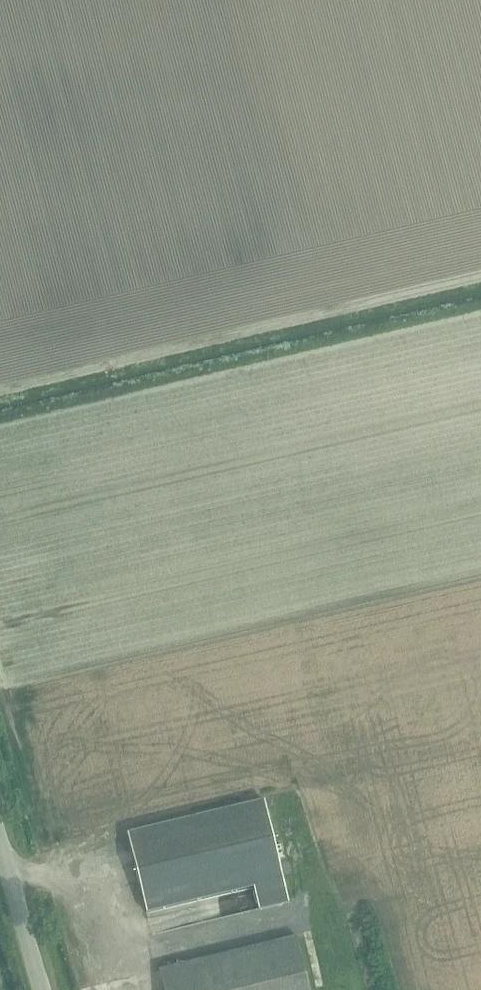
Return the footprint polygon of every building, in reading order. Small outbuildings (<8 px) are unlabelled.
[(127,834),(128,835),(147,914),(254,888),(259,910),(290,902),(265,801),(127,834)] [(165,989),(310,989),(297,937),(160,970),(165,989)]
